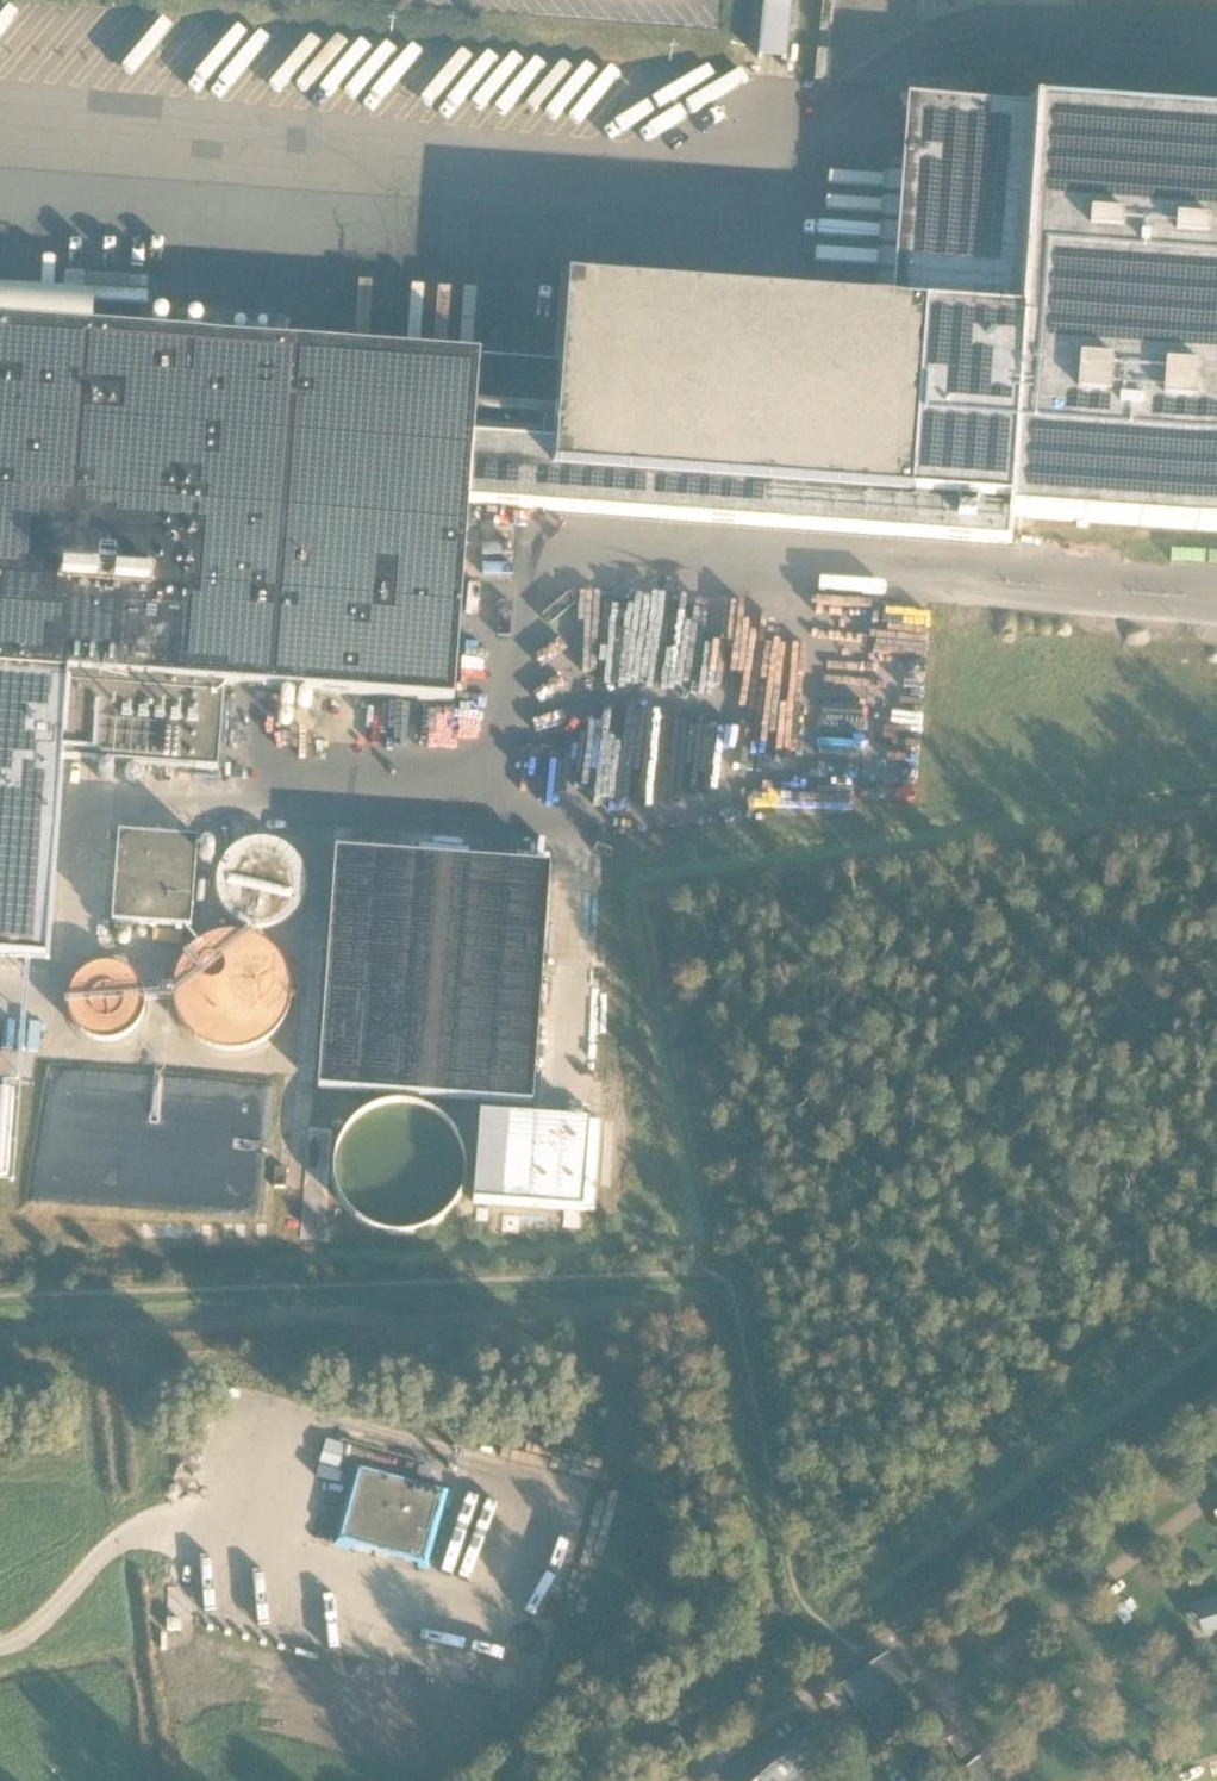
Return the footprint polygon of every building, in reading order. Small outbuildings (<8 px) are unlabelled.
[(758,59),(787,61),(792,0),(764,0),(758,59)] [(829,81),(831,52),(817,51),(814,80),(815,80),(829,81)] [(48,963),(62,759),(219,770),(225,685),(302,691),(456,702),(471,505),(1009,545),(1011,517),(1216,532),(1216,118),(1038,105),(1037,111),(907,102),(893,298),(562,273),(556,365),(480,360),(481,357),(302,344),(218,338),(219,312),(141,306),(139,332),(0,322),(0,959),(48,963)] [(113,923),(192,929),(199,840),(120,834),(113,923)] [(533,1104),(551,866),(337,850),(319,1088),(533,1104)] [(243,919),(255,923),(267,922),(277,918),(286,910),(292,899),(293,888),(291,877),(285,867),(276,860),(266,856),(255,855),(244,859),(235,865),(228,876),(225,888),(227,900),(233,911),(243,919)] [(560,871),(560,900),(569,900),(569,871),(560,871)] [(173,990),(176,1008),(182,1022),(191,1034),(203,1043),(218,1049),(233,1051),(248,1049),(265,1043),(278,1031),(288,1017),(293,1000),(293,983),(287,966),(278,951),(264,940),(247,933),(230,932),(212,935),(197,944),(185,957),(177,973),(173,990)] [(91,1039),(103,1042),(117,1040),(129,1035),(138,1025),(144,1013),(146,999),(142,985),(133,973),(120,965),(105,963),(90,966),(78,974),(70,987),(66,1001),(68,1013),(73,1024),(81,1033),(91,1039)] [(33,1023),(32,1051),(57,1052),(58,1024),(33,1023)] [(579,1138),(469,1130),(462,1219),(573,1228),(579,1138)] [(354,1446),(350,1459),(361,1462),(365,1449),(354,1446)] [(335,1544),(429,1570),(451,1489),(356,1464),(335,1544)] [(1205,1604),(1213,1631),(1216,1630),(1216,1600),(1205,1604)] [(852,1710),(837,1689),(825,1697),(839,1718),(852,1710)] [(869,1732),(855,1712),(841,1722),(855,1742),(869,1732)] [(949,1723),(939,1732),(938,1734),(943,1741),(946,1741),(953,1750),(953,1753),(957,1759),(960,1759),(971,1751),(971,1748),(966,1742),(963,1742),(956,1733),(957,1730),(952,1724),(949,1723)] [(839,1780),(828,1767),(842,1755),(818,1725),(804,1737),(797,1729),(778,1744),(771,1735),(716,1780),(839,1780)] [(961,1774),(966,1780),(1000,1780),(983,1758),(961,1774)]
